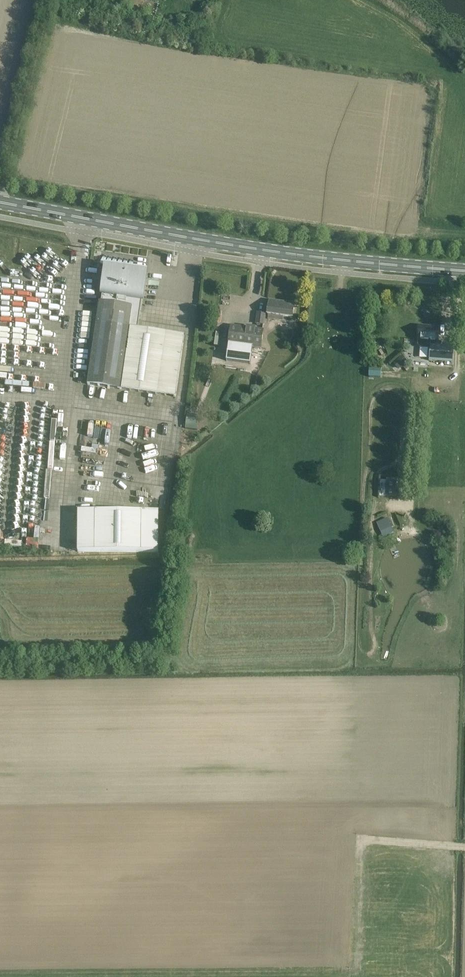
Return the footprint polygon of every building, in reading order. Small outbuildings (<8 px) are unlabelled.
[(50,273),(54,268),(43,258),(39,262),(50,273)] [(122,390),(158,395),(175,398),(184,335),(138,329),(146,274),(106,268),(101,303),(99,303),(94,344),(88,385),(122,390)] [(292,317),(293,314),(294,304),(281,302),(280,304),(270,302),(270,300),(269,300),(267,314),(292,317)] [(265,313),(257,312),(255,323),(264,324),(265,313)] [(231,325),(228,344),(226,360),(251,363),(253,348),(261,349),(263,330),(231,325)] [(420,348),(431,349),(430,361),(453,363),(454,348),(441,347),(442,342),(438,342),(439,328),(419,326),(418,340),(417,345),(420,348)] [(403,355),(397,359),(403,366),(408,361),(403,355)] [(369,369),(369,377),(381,377),(381,370),(369,369)] [(187,416),(186,429),(197,430),(198,417),(187,416)] [(85,447),(84,456),(97,458),(98,449),(85,447)] [(115,475),(112,481),(128,489),(131,483),(115,475)] [(399,479),(398,491),(406,492),(407,480),(399,479)] [(386,481),(386,497),(396,497),(396,481),(386,481)] [(159,512),(77,511),(77,553),(158,553),(159,512)] [(386,521),(378,524),(381,531),(388,528),(386,521)]
